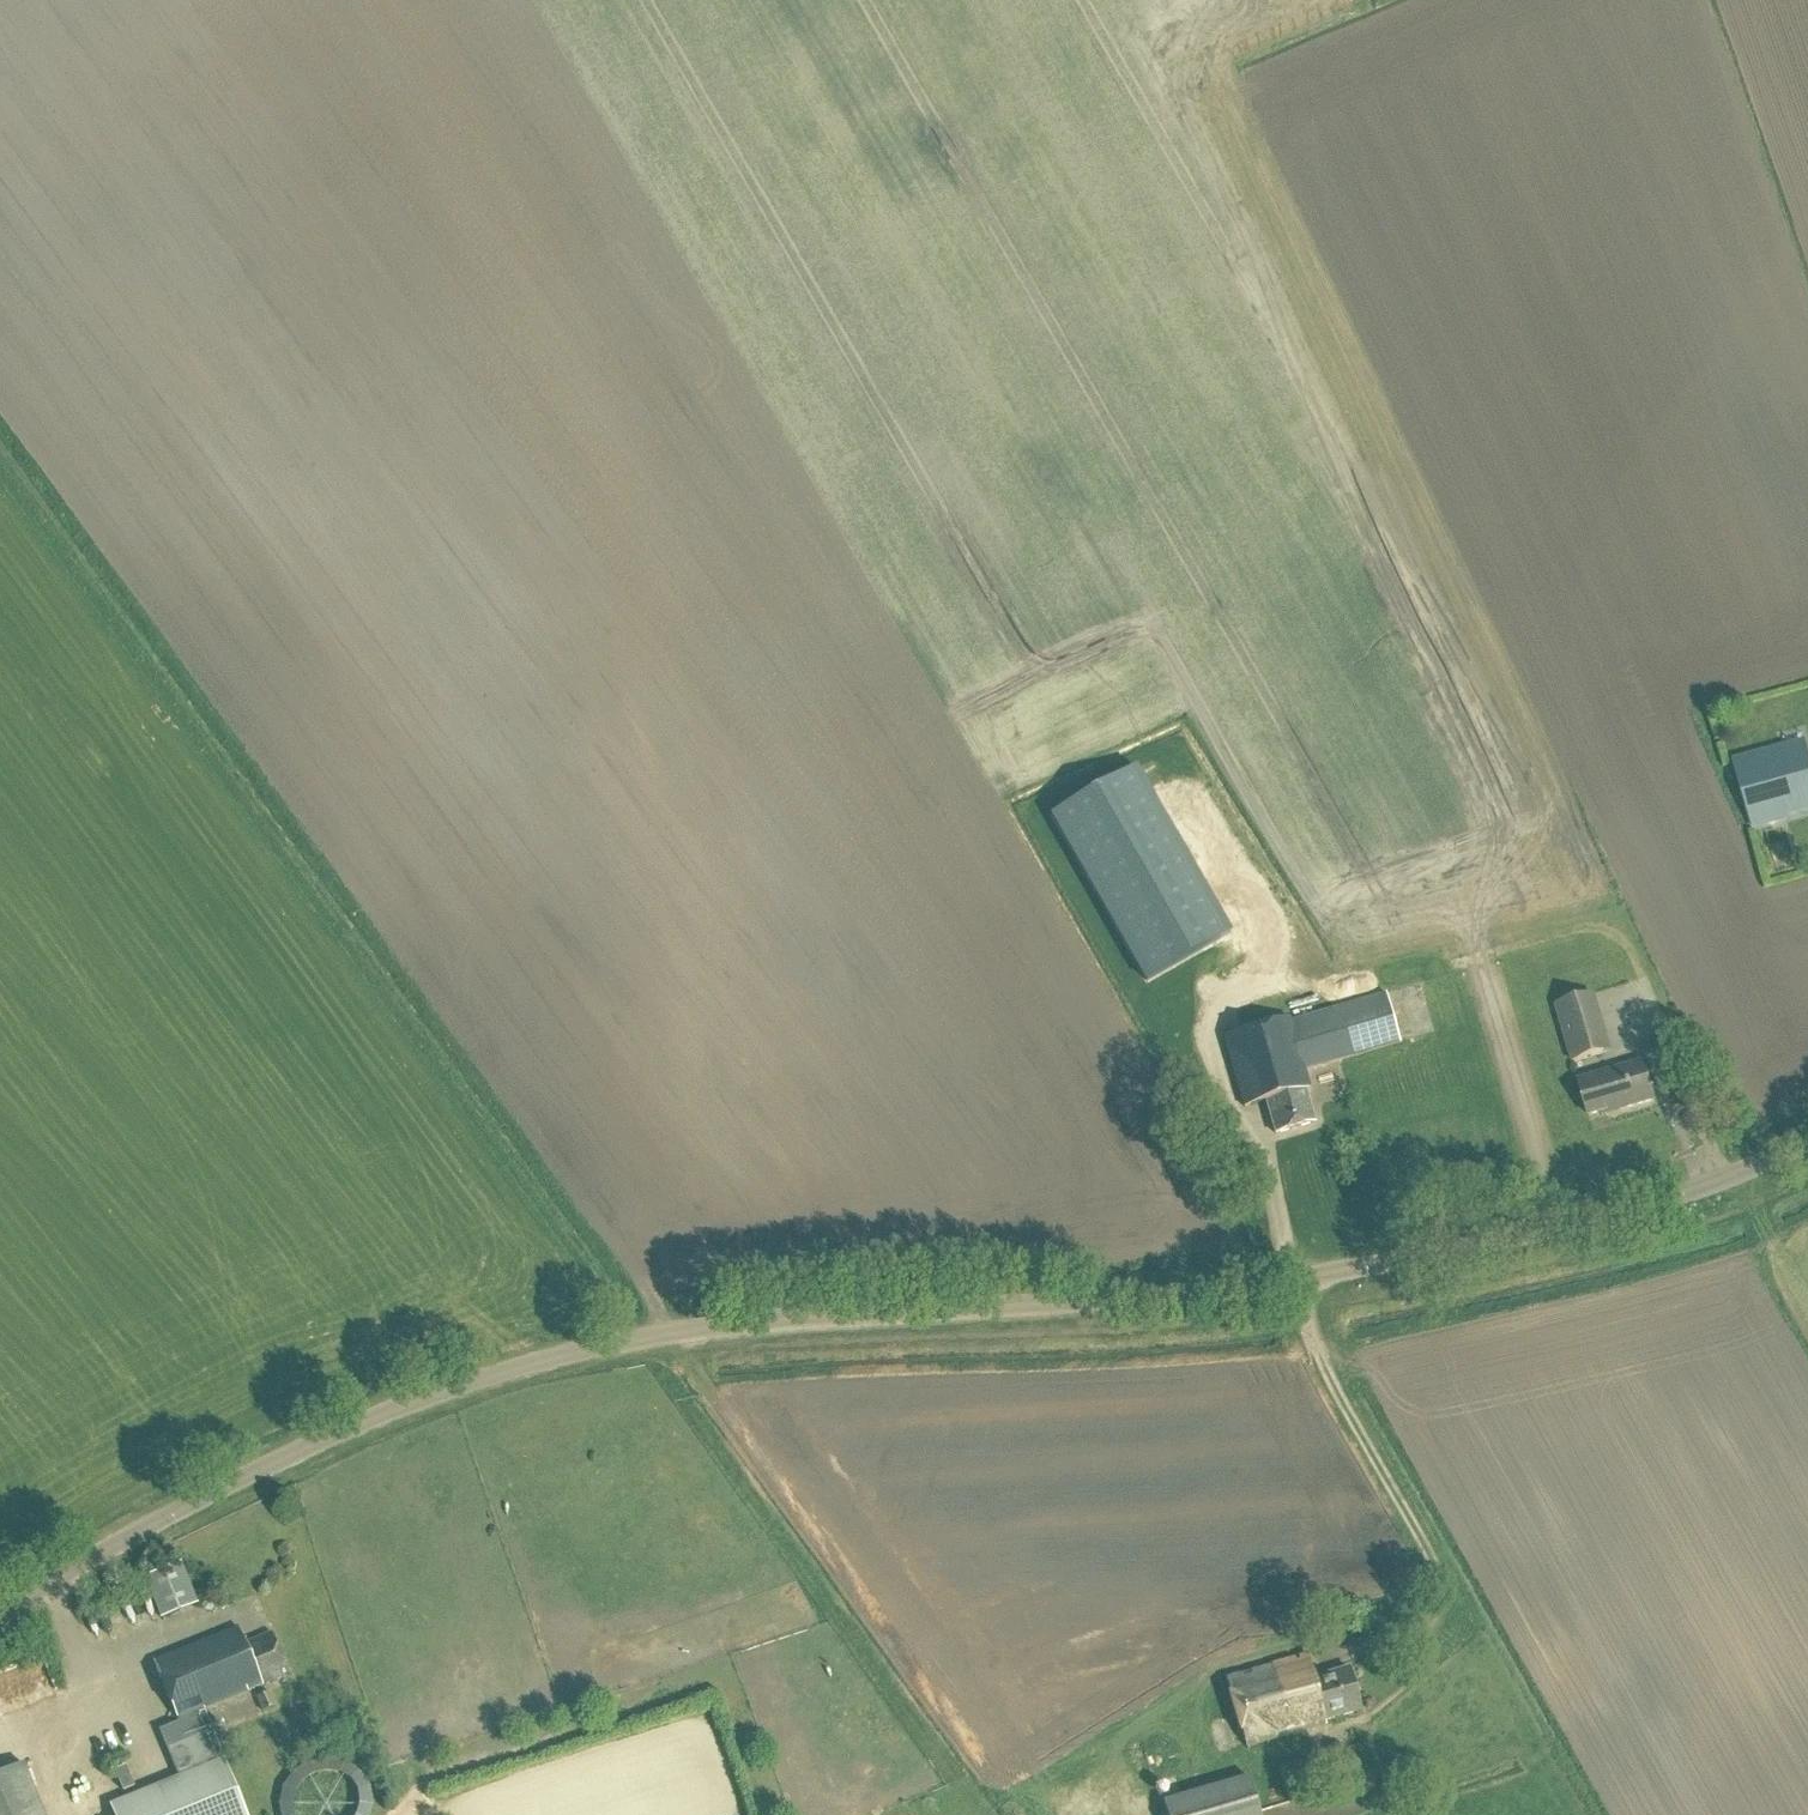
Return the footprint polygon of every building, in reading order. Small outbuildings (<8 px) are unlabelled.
[(1750,819),(1807,803),(1807,756),(1738,775),(1750,819)] [(1135,769),(1052,817),(1083,871),(1137,965),(1147,983),(1230,935),(1135,769)] [(1747,821),(1754,848),(1807,834),(1807,806),(1747,821)] [(1325,976),(1323,961),(1308,962),(1310,978),(1325,976)] [(1312,1124),(1302,1091),(1297,1074),(1401,1043),(1387,996),(1306,1020),(1298,993),(1236,1011),(1242,1033),(1223,1039),(1243,1109),(1266,1103),(1276,1135),(1312,1124)] [(1589,1000),(1557,1007),(1573,1064),(1605,1054),(1589,1000)] [(1652,1102),(1640,1064),(1577,1082),(1587,1117),(1614,1109),(1618,1112),(1652,1102)] [(145,1579),(161,1619),(198,1604),(182,1564),(145,1579)] [(245,1644),(239,1630),(238,1627),(154,1662),(198,1769),(224,1758),(204,1709),(214,1705),(215,1708),(285,1679),(282,1673),(288,1671),(272,1633),(245,1644)] [(1313,1681),(1308,1660),(1228,1682),(1246,1749),(1327,1727),(1326,1722),(1360,1713),(1349,1671),(1313,1681)] [(271,1693),(257,1699),(263,1714),(277,1708),(271,1693)] [(223,1760),(110,1806),(113,1814),(245,1814),(223,1760)] [(24,1765),(0,1775),(0,1814),(45,1814),(24,1765)] [(123,1793),(135,1788),(126,1767),(114,1772),(123,1793)] [(1248,1778),(1162,1804),(1166,1814),(1260,1814),(1248,1778)]
